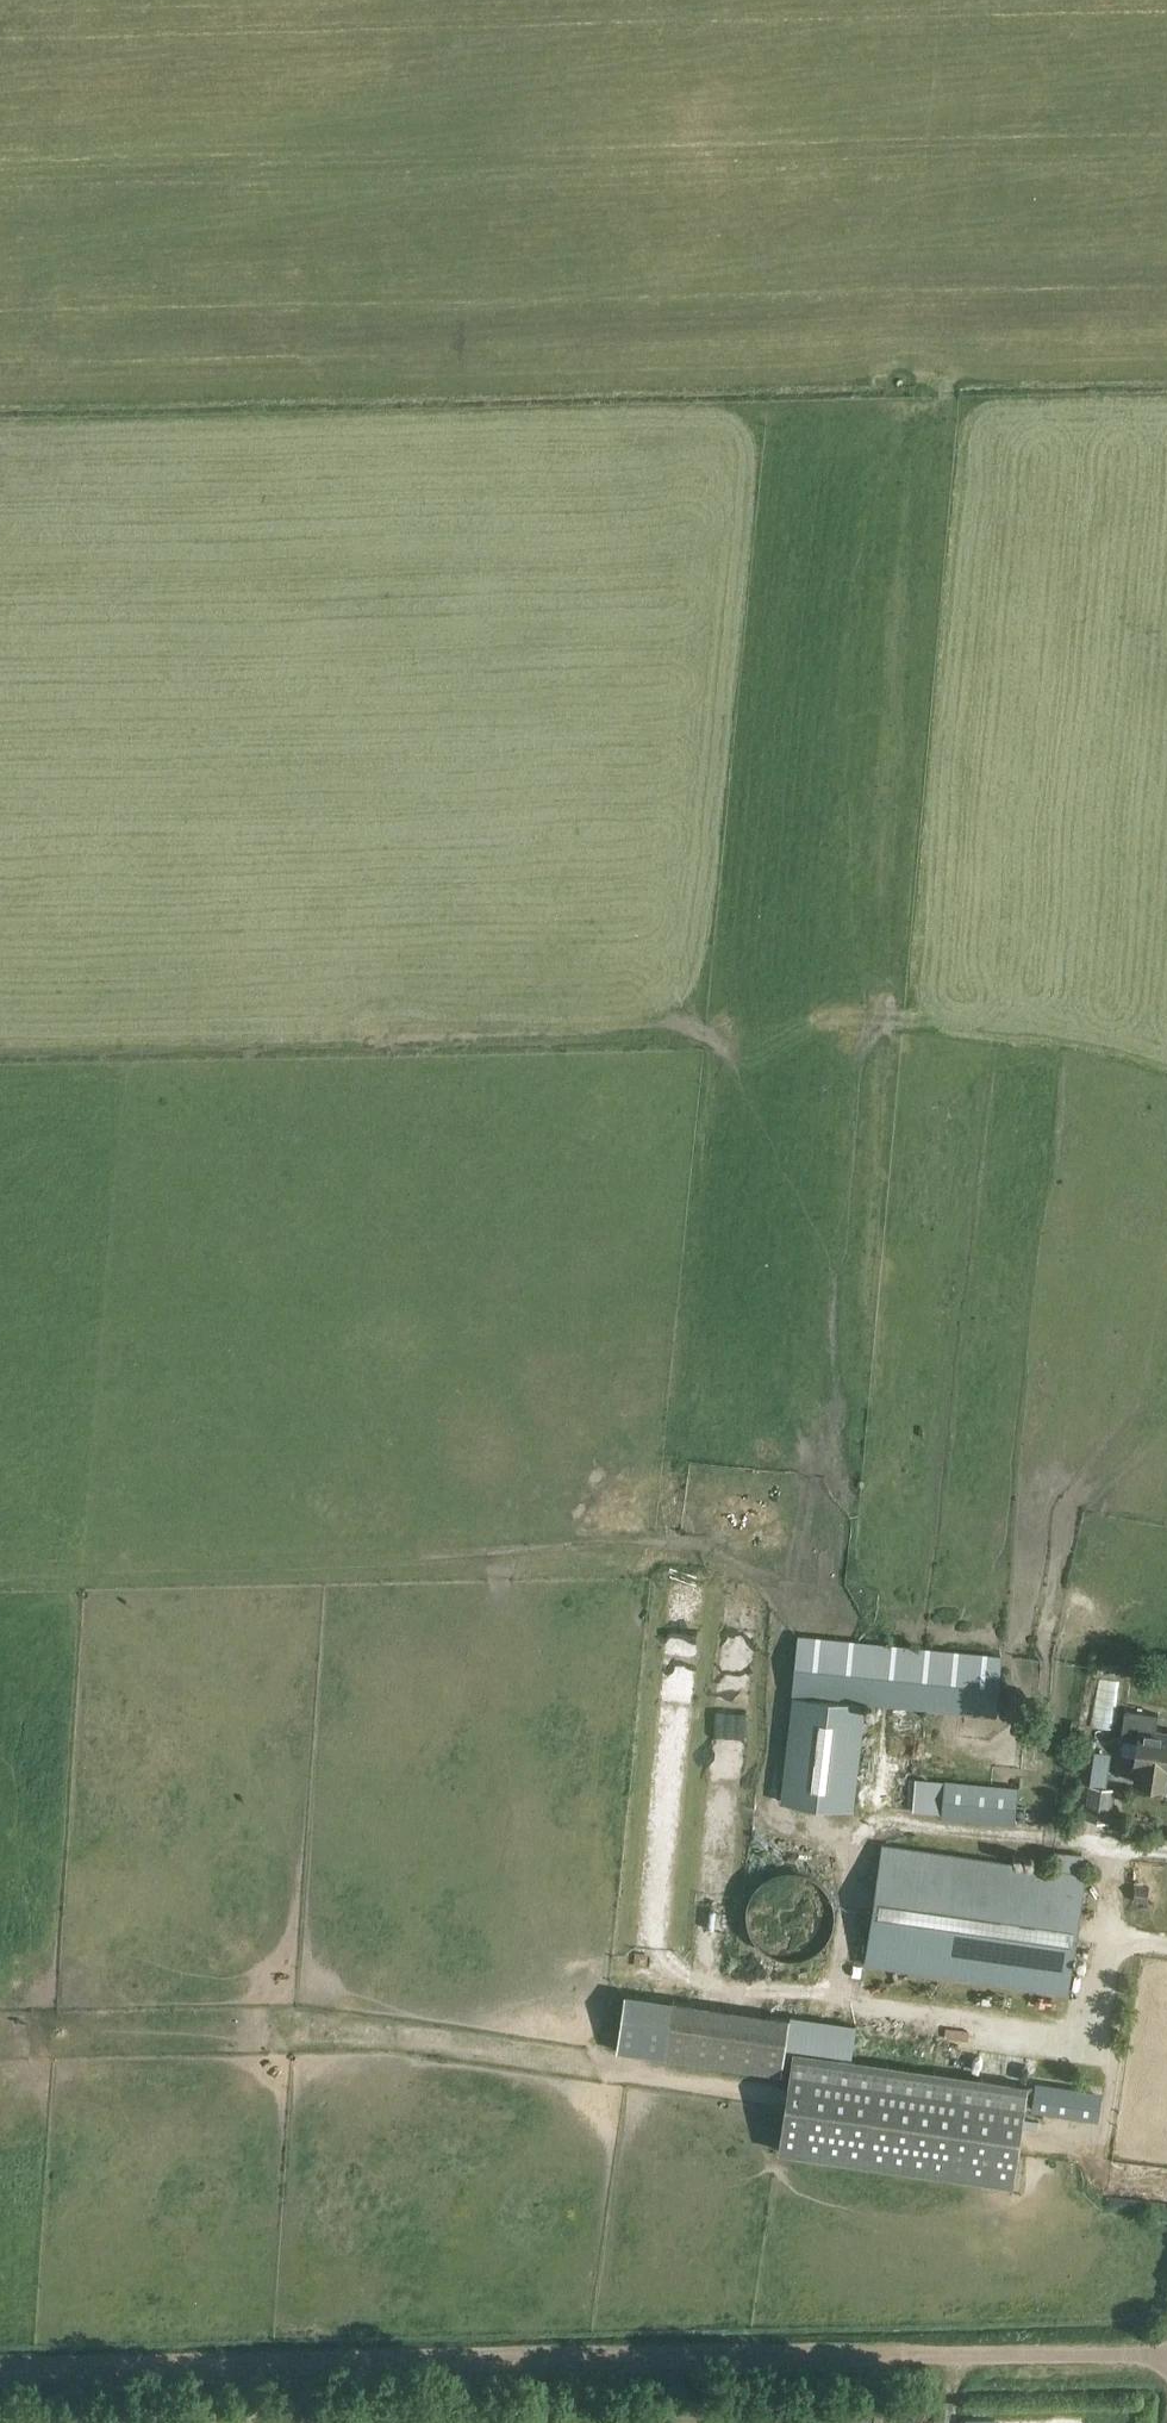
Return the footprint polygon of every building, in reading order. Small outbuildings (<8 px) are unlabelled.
[(1010,1700),(1014,1663),(1001,1662),(1001,1655),(797,1635),(781,1804),(853,1811),(863,1705),(927,1711),(920,1779),(945,1781),(941,1816),(1016,1823),(1027,1718),(995,1715),(997,1698),(1010,1700)] [(1154,1731),(1157,1710),(1124,1707),(1120,1739),(1137,1741),(1134,1767),(1136,1767),(1134,1782),(1166,1786),(1166,1732),(1154,1731)] [(1109,1822),(1113,1788),(1087,1784),(1083,1819),(1109,1822)] [(880,1844),(863,1963),(1067,1993),(1084,1874),(880,1844)] [(653,1851),(653,1879),(686,1879),(686,1851),(653,1851)] [(822,1948),(833,1932),(836,1912),(830,1893),(816,1879),(797,1872),(777,1874),(760,1884),(749,1900),(747,1920),(753,1939),(766,1953),(785,1960),(805,1959),(822,1948)] [(636,1995),(635,1995),(626,1993),(624,2006),(617,2048),(617,2050),(642,2054),(653,2056),(664,2057),(668,2058),(741,2069),(781,2075),(790,2018),(757,2013),(677,2001),(673,2001),(636,1995)] [(856,2028),(869,2029),(869,2005),(840,2005),(839,2045),(855,2045),(856,2028)] [(777,2149),(1013,2184),(1027,2083),(792,2049),(777,2149)] [(1097,2122),(1102,2091),(1034,2081),(1029,2112),(1097,2122)]
